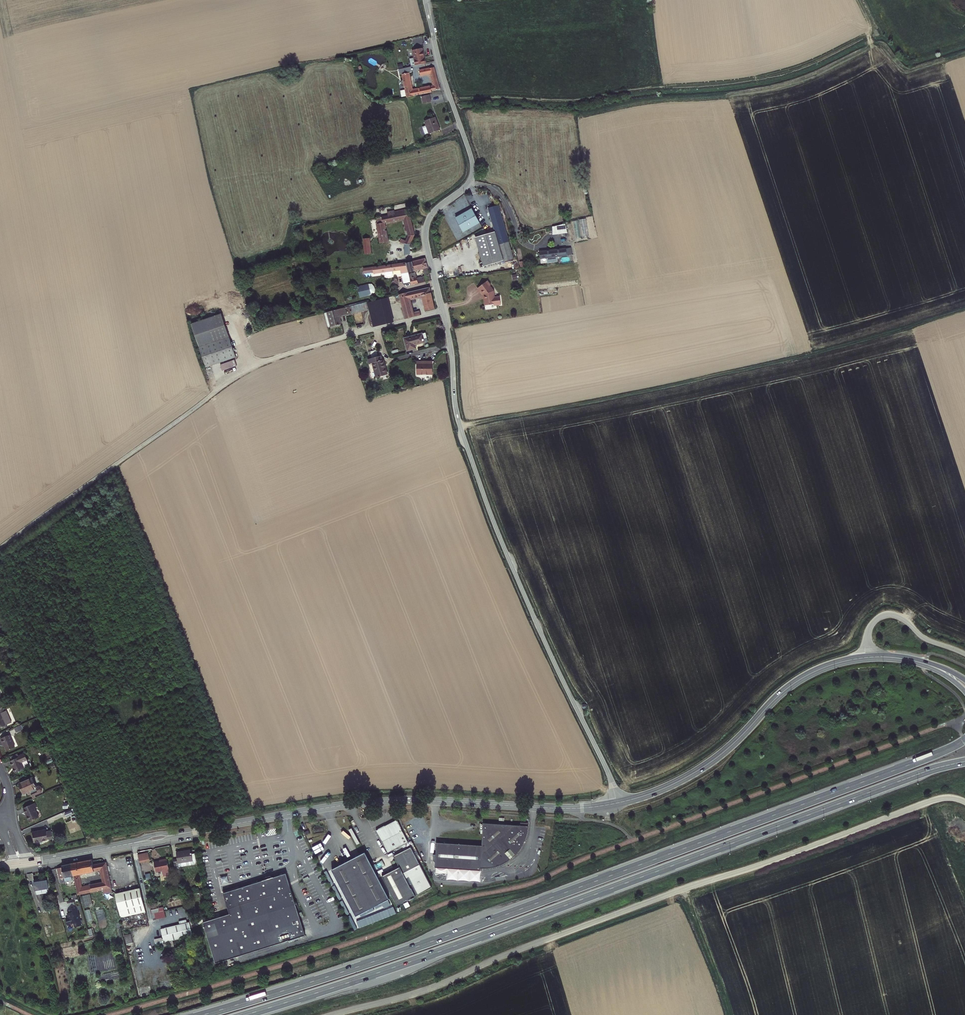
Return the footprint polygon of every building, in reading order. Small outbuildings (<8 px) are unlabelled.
[(420,41),(410,44),(414,59),(423,56),(420,41)] [(443,90),(436,66),(421,69),(422,75),(432,73),(435,85),(418,89),(412,71),(414,71),(412,65),(404,66),(406,71),(414,97),(443,90)] [(433,94),(425,95),(427,102),(434,100),(433,94)] [(442,111),(433,114),(435,121),(430,122),(433,131),(447,126),(442,111)] [(488,208),(495,232),(503,261),(504,262),(506,269),(515,267),(514,259),(498,206),(488,208)] [(404,229),(410,227),(407,215),(405,215),(403,210),(380,215),(380,217),(376,218),(376,222),(374,222),(379,242),(386,240),(381,223),(401,217),(404,229)] [(480,223),(473,210),(456,219),(463,232),(480,223)] [(586,219),(579,220),(582,238),(589,237),(586,219)] [(566,224),(552,225),(553,234),(567,233),(566,224)] [(408,243),(411,231),(405,232),(404,240),(401,239),(399,243),(408,243)] [(495,232),(475,237),(483,266),(503,261),(495,232)] [(371,253),(370,237),(362,237),(363,253),(371,253)] [(565,247),(539,250),(540,259),(567,256),(567,255),(572,254),(571,248),(566,248),(565,247)] [(578,265),(579,269),(616,260),(615,256),(578,265)] [(429,269),(427,258),(414,259),(414,261),(404,262),(406,272),(429,269)] [(404,262),(371,266),(371,272),(393,270),(393,268),(399,267),(400,273),(406,272),(404,262)] [(431,281),(429,272),(424,273),(425,278),(414,280),(414,278),(407,279),(409,285),(431,281)] [(481,295),(482,306),(492,305),(494,306),(498,305),(497,297),(492,297),(491,291),(488,286),(488,285),(485,281),(474,289),(478,293),(479,293),(481,295)] [(357,286),(359,297),(375,293),(373,283),(357,286)] [(429,315),(437,312),(432,288),(402,294),(408,321),(414,319),(410,303),(428,299),(431,309),(427,310),(429,315)] [(344,309),(326,313),(331,328),(342,324),(340,318),(336,320),(334,315),(339,313),(339,315),(345,313),(344,309)] [(192,321),(205,366),(236,357),(223,312),(192,321)] [(422,343),(420,336),(400,342),(403,353),(414,350),(412,345),(422,343)] [(274,342),(260,347),(262,353),(276,349),(274,342)] [(380,369),(375,350),(360,354),(362,360),(365,359),(369,372),(380,369)] [(431,373),(431,363),(417,362),(416,372),(431,373)] [(12,722),(7,710),(4,711),(2,706),(0,707),(0,727),(12,722)] [(16,748),(10,734),(0,739),(0,737),(0,746),(4,746),(7,752),(16,748)] [(15,772),(29,766),(24,754),(10,760),(15,772)] [(41,786),(39,785),(37,786),(33,776),(19,782),(23,793),(27,792),(28,794),(32,792),(33,796),(43,792),(43,789),(41,786)] [(29,820),(38,816),(35,809),(36,809),(34,804),(24,808),(29,820)] [(396,820),(376,831),(387,853),(407,843),(396,820)] [(526,838),(528,824),(521,823),(521,826),(483,823),(482,845),(437,843),(435,867),(465,869),(481,870),(481,868),(492,867),(504,864),(513,857),(522,847),(526,838)] [(47,838),(52,837),(51,831),(46,832),(46,829),(32,831),(34,841),(47,839),(47,838)] [(180,863),(194,858),(192,851),(190,848),(176,852),(178,858),(175,859),(177,867),(181,866),(180,863)] [(409,899),(431,888),(411,848),(394,857),(399,867),(382,875),(397,905),(409,899)] [(142,861),(158,857),(156,850),(140,854),(142,861)] [(180,863),(181,866),(198,860),(194,850),(192,851),(194,858),(180,863)] [(355,916),(388,899),(364,852),(331,869),(355,916)] [(81,872),(101,869),(100,862),(94,863),(93,858),(79,861),(81,872)] [(154,860),(156,872),(169,870),(168,858),(154,860)] [(102,877),(110,875),(107,860),(100,862),(101,869),(102,877)] [(81,873),(81,872),(79,861),(72,863),(75,874),(81,873)] [(66,876),(75,874),(72,863),(63,865),(63,867),(59,868),(62,879),(66,878),(66,876)] [(306,934),(286,872),(282,874),(269,878),(258,882),(223,893),(230,914),(214,919),(203,922),(217,963),(306,934)] [(80,893),(104,888),(103,880),(90,882),(91,885),(84,886),(81,873),(75,874),(80,893)] [(105,892),(113,890),(111,878),(103,880),(104,888),(105,892)] [(35,893),(49,891),(47,880),(33,882),(35,893)] [(121,917),(145,912),(140,888),(115,893),(121,917)] [(90,894),(82,895),(84,907),(92,905),(90,894)] [(45,910),(41,900),(34,902),(38,913),(45,910)] [(151,914),(155,913),(155,919),(165,917),(164,907),(151,909),(151,914)] [(81,926),(77,910),(68,912),(70,918),(66,919),(68,925),(74,923),(75,927),(81,926)] [(164,942),(193,934),(190,921),(161,929),(164,942)]
